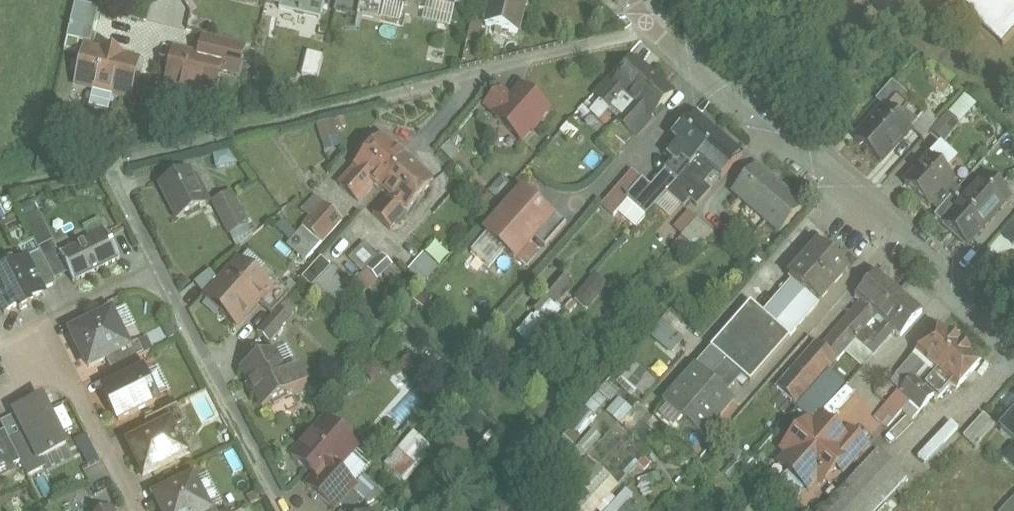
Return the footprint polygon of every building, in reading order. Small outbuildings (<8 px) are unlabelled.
[(320,20),(325,0),(286,0),(284,11),(320,20)] [(336,13),(359,18),(363,0),(339,0),(336,13)] [(359,18),(382,24),(387,1),(407,5),(408,0),(363,0),(359,18)] [(487,27),(497,29),(495,35),(502,37),(509,38),(511,33),(519,35),(527,0),(493,0),(487,27)] [(976,21),(978,19),(1005,43),(1002,46),(1004,47),(1013,36),(1013,0),(953,0),(976,21)] [(100,10),(76,4),(68,39),(92,45),(100,10)] [(484,22),(473,19),(467,42),(479,45),(484,22)] [(245,48),(215,41),(213,40),(213,42),(209,60),(223,63),(221,71),(237,75),(238,75),(244,49),(245,48)] [(138,64),(89,52),(87,52),(86,53),(79,84),(79,85),(81,86),(97,89),(96,93),(112,97),(113,93),(130,98),(131,96),(138,66),(138,64)] [(209,60),(176,52),(176,54),(168,86),(213,97),(215,97),(215,96),(221,71),(223,63),(209,60)] [(323,57),(308,53),(302,77),(317,81),(323,57)] [(637,61),(615,85),(615,86),(602,101),(611,110),(612,108),(624,119),(620,123),(619,122),(599,143),(617,159),(653,119),(675,94),(637,61)] [(900,89),(893,83),(877,101),(884,107),(900,89)] [(502,89),(486,107),(499,118),(515,100),(502,89)] [(884,107),(856,139),(882,162),(911,129),(900,119),(915,102),(900,89),(884,107)] [(529,94),(521,102),(516,98),(515,100),(499,118),(497,120),(522,142),(549,111),(529,94)] [(938,122),(926,112),(911,129),(923,139),(931,130),(938,122)] [(660,179),(653,188),(643,180),(626,200),(629,202),(647,217),(668,194),(720,135),(695,113),(674,138),(680,144),(669,157),(674,161),(666,169),(667,170),(660,178),(660,179)] [(944,142),(958,126),(945,115),(938,122),(931,130),(944,142)] [(334,122),(319,126),(325,151),(340,147),(334,122)] [(720,135),(668,194),(684,209),(691,201),(698,208),(712,192),(705,185),(715,174),(722,180),(744,156),(720,135)] [(378,142),(352,172),(370,187),(379,195),(405,165),(378,142)] [(928,158),(905,185),(929,206),(953,179),(945,172),(954,162),(939,149),(930,159),(928,158)] [(428,186),(405,165),(379,195),(385,201),(401,215),(402,216),(428,186)] [(779,187),(756,167),(735,191),(758,211),(779,187)] [(212,207),(193,170),(165,184),(185,221),(212,207)] [(633,171),(602,206),(615,217),(620,212),(629,202),(626,200),(643,180),(633,171)] [(370,187),(354,173),(339,190),(355,204),(370,187)] [(962,205),(946,223),(945,222),(944,224),(969,246),(970,245),(969,244),(1009,198),(1010,199),(1011,198),(986,175),(985,177),(986,177),(962,205)] [(802,208),(779,187),(758,211),(781,232),(802,208)] [(245,214),(235,193),(216,202),(226,223),(245,214)] [(524,194),(487,236),(516,261),(535,239),(552,219),(524,194)] [(957,200),(953,196),(935,216),(944,224),(945,222),(946,223),(962,205),(959,202),(960,201),(958,199),(957,200)] [(385,201),(371,218),(387,232),(401,215),(385,201)] [(647,217),(629,202),(620,212),(637,228),(647,217)] [(325,205),(296,237),(313,251),(341,219),(325,205)] [(689,211),(675,228),(684,236),(698,219),(689,211)] [(245,214),(226,223),(232,236),(251,226),(245,214)] [(552,219),(535,239),(546,249),(567,225),(556,214),(552,219)] [(684,236),(682,238),(695,249),(699,252),(715,234),(698,220),(684,236)] [(1001,234),(1013,245),(1013,221),(1013,220),(1001,234)] [(107,234),(61,257),(75,285),(121,261),(107,234)] [(695,249),(682,238),(677,244),(690,255),(695,249)] [(54,244),(40,251),(41,254),(45,261),(59,254),(54,244)] [(331,272),(313,291),(336,312),(356,291),(364,298),(391,271),(365,246),(350,260),(346,257),(331,272)] [(827,260),(816,250),(792,278),(807,291),(821,303),(850,270),(832,254),(827,260)] [(45,261),(41,254),(26,262),(27,263),(28,263),(43,293),(58,286),(45,261)] [(438,268),(423,255),(408,271),(423,284),(438,268)] [(303,281),(313,291),(331,272),(321,262),(303,281)] [(16,269),(13,264),(1,270),(4,275),(3,276),(0,277),(0,305),(6,316),(19,310),(21,313),(32,308),(30,304),(45,297),(43,293),(28,263),(27,263),(16,269)] [(241,263),(213,295),(227,307),(224,309),(241,324),(257,305),(271,289),(270,288),(241,263)] [(559,272),(541,293),(555,304),(573,284),(559,272)] [(877,273),(856,297),(862,303),(872,311),(878,317),(899,293),(877,273)] [(607,287),(594,275),(574,299),(587,311),(607,287)] [(277,280),(270,288),(271,289),(257,305),(271,317),(292,293),(277,280)] [(793,280),(772,304),(786,316),(794,306),(807,291),(793,280)] [(923,313),(899,293),(878,317),(885,323),(874,335),(867,329),(857,341),(874,356),(894,331),(902,337),(923,313)] [(862,303),(828,342),(829,343),(823,349),(836,360),(838,363),(867,329),(875,320),(868,315),(872,311),(862,303)] [(752,304),(712,349),(724,360),(743,376),(751,383),(791,338),(764,314),(752,304)] [(786,316),(772,304),(764,314),(791,338),(799,328),(786,316)] [(808,318),(794,306),(786,316),(799,328),(808,318)] [(279,313),(257,338),(267,346),(288,322),(279,313)] [(682,325),(670,314),(664,320),(677,331),(682,325)] [(112,317),(74,336),(90,369),(107,360),(128,350),(119,332),(112,317)] [(684,341),(662,321),(650,336),(672,355),(684,341)] [(940,328),(917,354),(937,372),(960,346),(940,328)] [(131,348),(122,331),(119,332),(128,350),(131,349),(131,348)] [(128,350),(107,360),(113,371),(137,359),(145,355),(139,343),(131,348),(131,349),(128,350)] [(818,344),(795,371),(794,371),(778,389),(797,405),(813,387),(836,360),(823,349),(818,344)] [(960,346),(937,372),(952,385),(958,390),(981,364),(960,346)] [(288,378),(275,353),(243,369),(264,410),(306,388),(298,372),(288,378)] [(906,386),(914,378),(924,387),(937,372),(917,354),(897,376),(906,386)] [(422,369),(410,356),(400,365),(411,378),(422,369)] [(113,371),(105,375),(112,389),(144,373),(137,359),(113,371)] [(743,376),(724,360),(709,377),(727,394),(743,376)] [(374,363),(364,369),(372,382),(382,375),(374,363)] [(656,382),(635,364),(622,378),(643,397),(656,382)] [(709,377),(696,367),(665,403),(704,437),(736,401),(727,394),(709,377)] [(844,386),(829,372),(797,408),(813,421),(844,386)] [(952,385),(937,372),(924,387),(934,396),(939,400),(952,385)] [(112,389),(105,393),(120,423),(159,403),(144,373),(112,389)] [(906,386),(900,393),(910,402),(924,387),(914,378),(906,386)] [(618,393),(607,384),(600,393),(611,402),(618,393)] [(826,413),(834,420),(856,394),(848,387),(826,413)] [(924,387),(910,402),(921,411),(934,396),(924,387)] [(900,393),(895,396),(877,416),(889,427),(903,411),(910,402),(900,393)] [(597,394),(586,407),(595,414),(606,402),(597,394)] [(632,410),(619,399),(607,413),(620,424),(632,410)] [(67,450),(43,402),(16,415),(27,436),(41,463),(67,450)] [(921,411),(910,402),(903,411),(914,420),(921,411)] [(178,406),(146,423),(153,435),(172,426),(174,430),(187,424),(178,406)] [(596,418),(586,409),(570,428),(579,437),(596,418)] [(985,415),(964,437),(976,447),(996,425),(985,415)] [(820,416),(813,424),(809,420),(783,450),(796,461),(787,471),(809,491),(818,481),(822,484),(838,467),(844,472),(867,445),(850,430),(844,438),(820,416)] [(1002,431),(1013,442),(1013,417),(1002,431)] [(946,420),(908,450),(914,459),(952,428),(946,420)] [(353,452),(323,425),(293,459),(316,478),(308,487),(316,494),(337,470),(353,452)] [(153,435),(130,447),(145,478),(187,457),(174,430),(172,426),(153,435)] [(601,438),(593,431),(578,448),(586,455),(601,438)] [(579,441),(569,432),(559,444),(569,452),(579,441)] [(6,433),(0,436),(0,449),(10,470),(22,465),(11,444),(6,433)] [(430,448),(412,434),(385,467),(403,481),(430,448)] [(626,447),(611,434),(589,459),(620,485),(637,465),(644,457),(649,451),(634,438),(626,447)] [(41,463),(27,436),(11,444),(22,465),(29,479),(45,470),(41,463)] [(86,437),(75,442),(87,468),(98,463),(86,437)] [(1003,460),(1013,469),(1013,447),(1003,460)] [(12,473),(10,470),(0,449),(0,479),(12,473)] [(823,510),(877,510),(906,481),(877,454),(823,510)] [(637,465),(645,471),(652,464),(644,457),(637,465)] [(589,459),(544,510),(597,510),(620,485),(589,459)] [(316,494),(335,510),(352,492),(356,487),(337,470),(316,494)] [(659,474),(648,477),(650,485),(661,483),(659,474)] [(356,487),(352,492),(364,503),(377,487),(365,477),(356,487)] [(156,499),(162,510),(210,510),(194,480),(156,499)] [(50,505),(52,510),(81,510),(82,510),(83,510),(109,510),(117,507),(109,490),(93,498),(88,488),(50,505)] [(626,490),(608,510),(621,510),(634,497),(626,490)] [(1001,510),(1013,510),(1013,497),(1001,510)]
